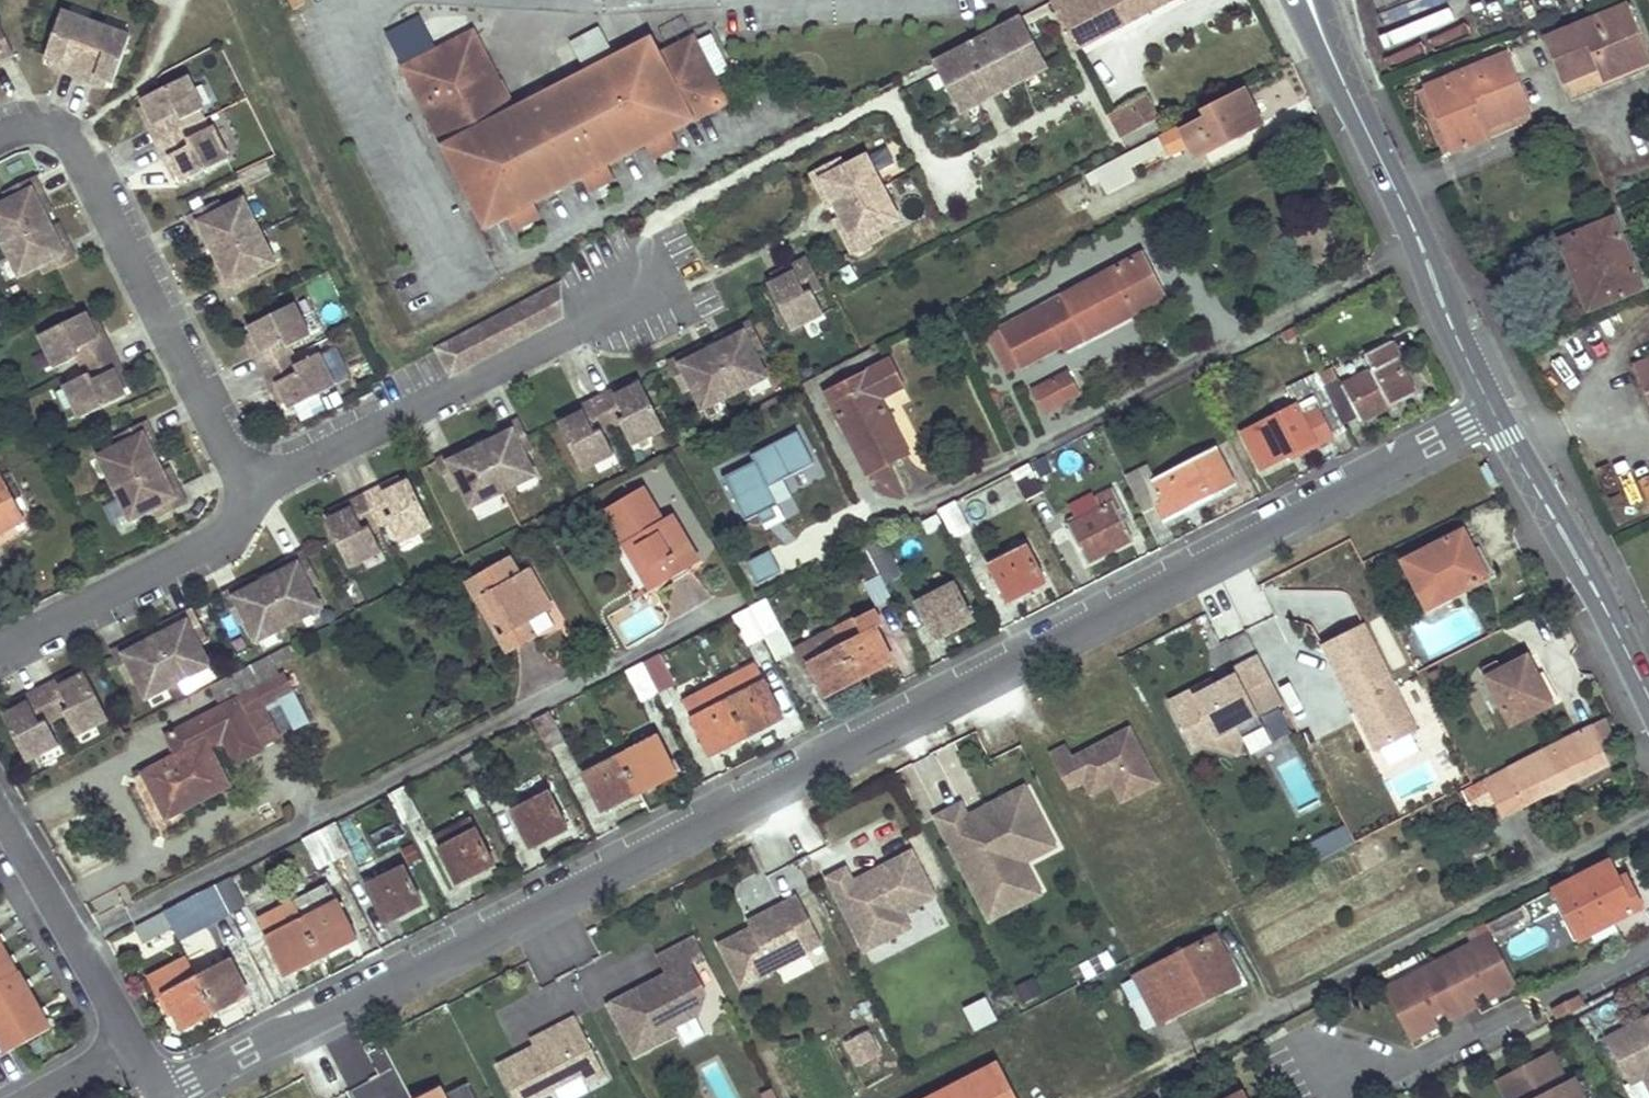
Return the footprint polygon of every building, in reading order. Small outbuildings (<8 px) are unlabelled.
[(301,0),(288,0),(295,11),(305,5),(301,0)] [(1051,2),(1077,49),(1172,0),(1056,0),(1051,2)] [(1548,38),(1572,97),(1648,66),(1648,60),(1626,7),(1548,38)] [(108,80),(114,82),(130,36),(62,12),(46,57),(51,60),(63,63),(60,70),(95,82),(97,76),(108,80)] [(1020,19),(935,63),(960,111),(1045,67),(1020,19)] [(13,53),(0,26),(0,60),(13,53)] [(727,105),(693,39),(659,57),(650,41),(513,111),(473,33),(402,70),(485,230),(507,219),(513,215),(520,229),(532,223),(525,209),(532,206),(582,180),(588,176),(595,190),(607,183),(600,170),(606,167),(646,146),(653,143),(660,156),(672,150),(665,136),(671,134),(727,105)] [(1507,55),(1421,91),(1447,154),(1533,119),(1507,55)] [(49,66),(60,70),(63,63),(51,60),(49,66)] [(97,76),(95,82),(106,87),(108,80),(97,76)] [(184,181),(228,159),(212,126),(190,137),(181,119),(203,108),(187,76),(142,99),(145,105),(155,123),(149,127),(165,159),(171,156),(180,175),(184,181)] [(1245,88),(1201,111),(1205,120),(1197,124),(1210,150),(1262,124),(1245,88)] [(1148,94),(1111,113),(1124,137),(1160,117),(1148,94)] [(140,108),(149,127),(155,123),(145,105),(140,108)] [(1180,126),(1123,155),(1129,166),(1166,148),(1170,156),(1189,146),(1180,126)] [(671,134),(665,136),(672,150),(678,147),(671,134)] [(653,160),(660,156),(653,143),(646,146),(653,160)] [(1108,192),(1135,178),(1129,166),(1123,155),(1087,175),(1092,185),(1102,180),(1108,192)] [(171,156),(165,159),(174,178),(180,175),(171,156)] [(877,230),(899,218),(866,156),(845,167),(840,158),(811,172),(820,189),(826,186),(834,201),(835,204),(841,216),(844,221),(851,235),(845,238),(853,254),(882,239),(877,230)] [(606,167),(600,170),(607,183),(614,181),(606,167)] [(588,194),(595,190),(588,176),(582,180),(588,194)] [(34,177),(5,191),(10,201),(0,206),(0,235),(20,276),(42,265),(46,274),(75,260),(67,243),(61,246),(52,227),(46,216),(37,197),(43,194),(34,177)] [(834,201),(826,186),(820,189),(830,208),(835,204),(834,201)] [(52,212),(43,194),(37,197),(46,216),(52,212)] [(221,281),(230,298),(259,284),(254,274),(276,263),(243,200),(222,210),(217,201),(188,216),(197,232),(203,229),(212,248),(218,260),(227,278),(221,281)] [(525,209),(532,223),(538,219),(532,206),(525,209)] [(513,232),(520,229),(513,215),(507,219),(513,232)] [(845,238),(851,235),(844,221),(841,216),(835,219),(845,238)] [(1614,218),(1560,240),(1589,310),(1643,287),(1614,218)] [(61,246),(67,243),(58,224),(52,227),(61,246)] [(203,229),(197,232),(206,251),(212,248),(203,229)] [(1002,328),(990,334),(1010,373),(1022,367),(1062,347),(1065,352),(1167,298),(1144,255),(1002,328)] [(769,285),(792,330),(824,313),(813,292),(823,287),(807,257),(791,266),(794,272),(778,280),(769,285)] [(212,263),(221,281),(227,278),(218,260),(212,263)] [(778,280),(794,272),(791,266),(775,274),(778,280)] [(531,301),(544,326),(564,315),(561,284),(531,301)] [(452,375),(544,326),(531,301),(438,349),(452,375)] [(291,408),(336,386),(319,353),(297,364),(289,346),(311,336),(294,303),(249,325),(253,332),(262,351),(256,354),(272,386),(278,383),(288,402),(291,408)] [(86,313),(41,335),(57,368),(79,357),(87,375),(65,385),(81,418),(126,396),(123,390),(113,371),(120,368),(104,335),(98,338),(89,319),(86,313)] [(98,338),(104,335),(95,316),(89,319),(98,338)] [(693,386),(704,408),(767,377),(756,354),(765,350),(751,321),(734,330),(738,336),(718,345),(707,350),(689,360),(686,354),(669,362),(683,391),(693,386)] [(718,345),(738,336),(734,330),(716,339),(718,345)] [(247,335),(256,354),(262,351),(253,332),(247,335)] [(1401,356),(1394,341),(1366,355),(1373,369),(1343,384),(1340,379),(1326,386),(1345,424),(1362,417),(1364,420),(1416,393),(1398,358),(1401,356)] [(686,354),(689,360),(707,350),(704,344),(686,354)] [(889,360),(826,392),(868,474),(910,454),(881,398),(902,387),(889,360)] [(1634,366),(1648,403),(1648,360),(1634,366)] [(1334,367),(1320,374),(1326,386),(1340,379),(1334,367)] [(129,387),(120,368),(113,371),(123,390),(129,387)] [(1069,374),(1034,392),(1046,413),(1081,394),(1069,374)] [(1297,406),(1244,433),(1262,469),(1299,451),(1300,453),(1348,429),(1345,424),(1326,386),(1320,374),(1289,390),(1297,406)] [(632,381),(614,390),(617,396),(635,387),(632,381)] [(278,383),(272,386),(282,405),(288,402),(278,383)] [(559,425),(582,469),(615,453),(604,431),(621,422),(632,444),(664,428),(642,383),(635,387),(617,396),(614,390),(582,406),(584,412),(566,421),(559,425)] [(584,412),(582,406),(563,416),(566,421),(584,412)] [(454,452),(437,461),(451,490),(461,484),(472,507),(535,475),(525,453),(534,449),(519,420),(502,428),(506,434),(487,443),(475,449),(457,458),(454,452)] [(154,439),(146,421),(117,436),(122,445),(100,456),(132,520),(153,509),(158,518),(177,509),(187,504),(178,487),(173,490),(163,472),(157,460),(148,442),(154,439)] [(506,434),(502,428),(484,437),(487,443),(506,434)] [(793,500),(785,480),(815,469),(803,438),(721,468),(742,524),(760,518),(766,532),(787,524),(780,505),(793,500)] [(164,457),(154,439),(148,442),(157,460),(164,457)] [(472,443),(454,452),(457,458),(475,449),(472,443)] [(1155,479),(1152,474),(1130,486),(1144,513),(1158,504),(1167,522),(1188,511),(1184,502),(1190,499),(1195,507),(1236,487),(1217,448),(1155,479)] [(1045,491),(1029,463),(1013,471),(1028,501),(1045,491)] [(1149,468),(1127,479),(1130,486),(1152,474),(1149,468)] [(173,490),(178,487),(169,469),(163,472),(173,490)] [(0,477),(0,535),(25,522),(0,477)] [(401,478),(382,487),(385,493),(404,484),(401,478)] [(327,521),(349,567),(382,550),(371,528),(389,520),(400,542),(432,526),(410,481),(404,484),(385,493),(382,487),(349,503),(353,509),(333,518),(327,521)] [(643,488),(605,512),(624,544),(634,538),(663,585),(700,562),(671,515),(662,520),(643,488)] [(1116,491),(1100,500),(1104,506),(1070,525),(1089,562),(1133,539),(1121,513),(1126,512),(1116,491)] [(1190,499),(1184,502),(1188,511),(1195,507),(1190,499)] [(971,530),(956,501),(939,510),(955,539),(971,530)] [(508,502),(479,514),(489,538),(518,525),(508,502)] [(353,509),(349,503),(330,512),(333,518),(353,509)] [(1424,551),(1404,562),(1414,581),(1433,571),(1447,598),(1488,577),(1473,547),(1469,549),(1460,532),(1424,551)] [(634,538),(624,544),(652,591),(663,585),(634,538)] [(884,539),(866,547),(885,584),(904,574),(899,567),(884,539)] [(1482,543),(1473,547),(1488,577),(1498,572),(1482,543)] [(1028,545),(990,566),(1004,592),(1013,587),(1020,598),(1049,582),(1028,545)] [(866,547),(850,556),(876,605),(893,598),(885,584),(866,547)] [(756,586),(782,577),(772,550),(746,560),(756,586)] [(240,587),(223,595),(238,624),(247,619),(258,640),(321,608),(311,586),(320,581),(305,553),(288,561),(291,567),(273,577),(261,583),(243,593),(240,587)] [(510,557),(468,583),(485,611),(493,608),(508,632),(500,637),(509,652),(536,637),(528,623),(554,608),(531,568),(520,574),(510,557)] [(291,567),(288,561),(270,571),(273,577),(291,567)] [(1447,598),(1433,571),(1414,581),(1428,607),(1447,598)] [(258,577),(240,587),(243,593),(261,583),(258,577)] [(955,584),(918,603),(931,630),(940,625),(946,637),(974,621),(955,584)] [(1013,587),(1004,592),(1010,603),(1020,598),(1013,587)] [(617,623),(629,645),(672,621),(659,599),(617,623)] [(792,648),(767,599),(753,607),(749,608),(765,637),(775,657),(792,648)] [(493,608),(485,611),(500,637),(508,632),(493,608)] [(749,608),(734,616),(748,645),(765,637),(749,608)] [(129,644),(112,653),(127,682),(137,676),(148,698),(211,665),(200,644),(209,639),(194,610),(177,619),(180,625),(162,635),(151,641),(132,650),(129,644)] [(870,616),(837,633),(842,644),(876,627),(870,616)] [(180,625),(177,619),(159,629),(162,635),(180,625)] [(940,625),(931,630),(937,641),(946,637),(940,625)] [(876,627),(842,644),(861,679),(883,668),(879,660),(890,653),(876,627)] [(837,633),(804,648),(810,661),(842,644),(837,633)] [(148,635),(129,644),(132,650),(151,641),(148,635)] [(861,679),(842,644),(810,661),(823,688),(833,682),(838,691),(861,679)] [(1216,651),(1196,661),(1208,683),(1228,673),(1216,651)] [(890,653),(879,660),(883,668),(895,662),(890,653)] [(272,654),(213,683),(219,693),(277,663),(272,654)] [(659,655),(644,663),(658,692),(666,688),(674,684),(659,655)] [(1484,669),(1488,677),(1487,680),(1511,725),(1555,702),(1541,675),(1538,676),(1528,657),(1503,670),(1498,662),(1484,669)] [(644,663),(627,671),(643,700),(658,692),(644,663)] [(758,668),(723,686),(730,701),(766,682),(758,668)] [(76,672),(58,681),(61,687),(79,677),(76,672)] [(1549,672),(1541,675),(1555,702),(1563,699),(1549,672)] [(4,717),(27,761),(60,744),(48,723),(66,713),(77,735),(109,718),(86,674),(79,677),(61,687),(58,681),(26,698),(29,703),(11,713),(4,717)] [(286,674),(168,736),(178,755),(146,773),(169,817),(231,785),(209,745),(224,738),(237,762),(265,748),(262,745),(282,735),(268,706),(296,691),(286,674)] [(766,682),(730,701),(749,736),(775,724),(769,711),(778,706),(766,682)] [(833,682),(823,688),(827,696),(838,691),(833,682)] [(723,686),(687,704),(694,719),(730,701),(723,686)] [(666,688),(658,692),(666,706),(673,701),(666,688)] [(29,703),(26,698),(7,707),(11,713),(29,703)] [(730,701),(694,719),(707,744),(716,739),(722,750),(749,736),(730,701)] [(778,706),(769,711),(775,724),(785,719),(778,706)] [(550,711),(536,719),(551,748),(565,740),(550,711)] [(1284,715),(1265,725),(1274,743),(1293,734),(1284,715)] [(1591,725),(1508,767),(1526,803),(1610,761),(1591,725)] [(1074,805),(1111,786),(1121,807),(1162,787),(1132,727),(1073,757),(1067,745),(1049,754),(1074,805)] [(658,738),(623,756),(641,793),(668,780),(663,769),(672,765),(658,738)] [(1413,738),(1380,755),(1387,769),(1420,753),(1413,738)] [(716,739),(707,744),(712,756),(722,750),(716,739)] [(623,756),(586,776),(600,801),(608,795),(615,807),(641,793),(623,756)] [(672,765),(663,769),(668,780),(678,775),(672,765)] [(1399,796),(1435,782),(1428,765),(1392,779),(1399,796)] [(1474,814),(1493,804),(1481,782),(1462,793),(1474,814)] [(407,785),(390,795),(404,823),(421,815),(407,785)] [(1029,794),(1026,787),(969,817),(977,831),(995,822),(990,814),(1029,794)] [(551,792),(514,812),(526,836),(536,832),(543,844),(570,829),(551,792)] [(1001,899),(1035,881),(1026,864),(1023,859),(1055,842),(1029,794),(990,814),(995,822),(977,831),(969,817),(963,804),(937,818),(972,885),(990,876),(1001,899)] [(608,795),(600,801),(606,812),(615,807),(608,795)] [(472,817),(436,835),(443,848),(478,830),(472,817)] [(337,822),(320,831),(336,861),(352,853),(337,822)] [(813,854),(828,844),(813,822),(798,832),(813,854)] [(1319,862),(1353,844),(1345,828),(1311,846),(1319,862)] [(498,866),(478,830),(443,848),(441,848),(455,876),(466,871),(470,880),(498,866)] [(320,831),(304,839),(308,846),(317,863),(320,869),(336,861),(320,831)] [(536,832),(526,836),(533,849),(543,844),(536,832)] [(1490,847),(1483,833),(1460,844),(1467,859),(1490,847)] [(1058,848),(1055,842),(1023,859),(1026,864),(1058,848)] [(308,846),(298,851),(307,867),(317,863),(308,846)] [(936,898),(913,853),(869,876),(876,889),(861,896),(854,883),(848,870),(830,879),(867,951),(891,939),(884,925),(904,914),(936,898)] [(399,855),(363,873),(370,885),(405,867),(399,855)] [(1623,880),(1612,860),(1523,906),(1529,918),(1531,922),(1553,911),(1550,904),(1555,900),(1562,897),(1582,938),(1643,906),(1632,885),(1627,888),(1623,880)] [(775,879),(785,897),(809,884),(799,865),(775,879)] [(405,867),(370,885),(385,912),(394,906),(399,917),(424,904),(405,867)] [(466,871),(455,876),(460,885),(470,880),(466,871)] [(232,876),(217,884),(232,914),(247,906),(232,876)] [(869,876),(854,883),(861,896),(876,889),(869,876)] [(1043,896),(1035,881),(1001,899),(990,876),(972,885),(991,923),(1043,896)] [(1628,877),(1623,880),(1627,888),(1632,885),(1628,877)] [(217,884),(165,911),(173,927),(179,940),(232,914),(217,884)] [(332,890),(297,907),(304,920),(339,902),(332,890)] [(1562,897),(1555,900),(1578,940),(1582,938),(1562,897)] [(801,900),(714,938),(738,994),(781,975),(782,977),(826,958),(801,900)] [(339,902),(304,920),(324,957),(349,944),(344,934),(353,929),(339,902)] [(394,906),(385,912),(391,921),(399,917),(394,906)] [(1529,918),(1523,906),(1489,925),(1495,936),(1529,918)] [(297,907),(265,923),(272,936),(304,920),(297,907)] [(165,911),(137,926),(145,942),(173,927),(165,911)] [(912,928),(904,914),(884,925),(891,939),(912,928)] [(324,957),(304,920),(272,936),(269,938),(285,965),(291,961),(297,971),(324,957)] [(353,929),(344,934),(349,944),(359,940),(353,929)] [(1491,934),(1384,990),(1406,1032),(1435,1017),(1445,1012),(1450,1022),(1479,1007),(1474,997),(1485,991),(1513,977),(1491,934)] [(707,956),(697,937),(659,957),(668,975),(664,977),(667,982),(653,989),(651,984),(610,1005),(637,1056),(677,1035),(674,1028),(701,1015),(708,994),(692,963),(707,956)] [(1240,981),(1217,938),(1145,974),(1139,963),(1121,973),(1148,1027),(1161,1022),(1162,1024),(1182,1014),(1181,1010),(1240,981)] [(53,1035),(0,939),(0,1055),(3,1061),(53,1035)] [(217,1012),(199,978),(192,965),(189,958),(149,978),(164,1006),(172,1002),(178,1013),(181,1020),(189,1015),(194,1025),(217,1012)] [(233,960),(199,978),(217,1012),(241,999),(237,991),(246,986),(233,960)] [(291,961),(285,965),(289,975),(297,971),(291,961)] [(667,982),(664,977),(651,984),(653,989),(667,982)] [(1513,977),(1485,991),(1490,1001),(1518,987),(1513,977)] [(246,986),(237,991),(241,999),(250,994),(246,986)] [(1554,1008),(1559,1018),(1582,1006),(1577,996),(1554,1008)] [(974,1034),(999,1024),(989,999),(964,1009),(974,1034)] [(164,1006),(170,1017),(178,1013),(172,1002),(164,1006)] [(189,1015),(181,1020),(186,1029),(194,1025),(189,1015)] [(1435,1017),(1406,1032),(1411,1042),(1440,1027),(1435,1017)] [(577,1018),(558,1027),(561,1034),(536,1047),(500,1066),(516,1097),(538,1097),(583,1075),(587,1085),(607,1075),(577,1018)] [(1646,1020),(1608,1041),(1631,1084),(1646,1076),(1648,1081),(1648,1025),(1646,1020)] [(561,1034),(558,1027),(533,1041),(536,1047),(561,1034)] [(860,1070),(884,1055),(867,1029),(843,1044),(860,1070)] [(1551,1055),(1501,1081),(1509,1097),(1583,1097),(1574,1082),(1567,1085),(1551,1055)] [(1000,1065),(932,1097),(1017,1097),(1000,1065)] [(443,1087),(421,1097),(448,1097),(443,1087)]
